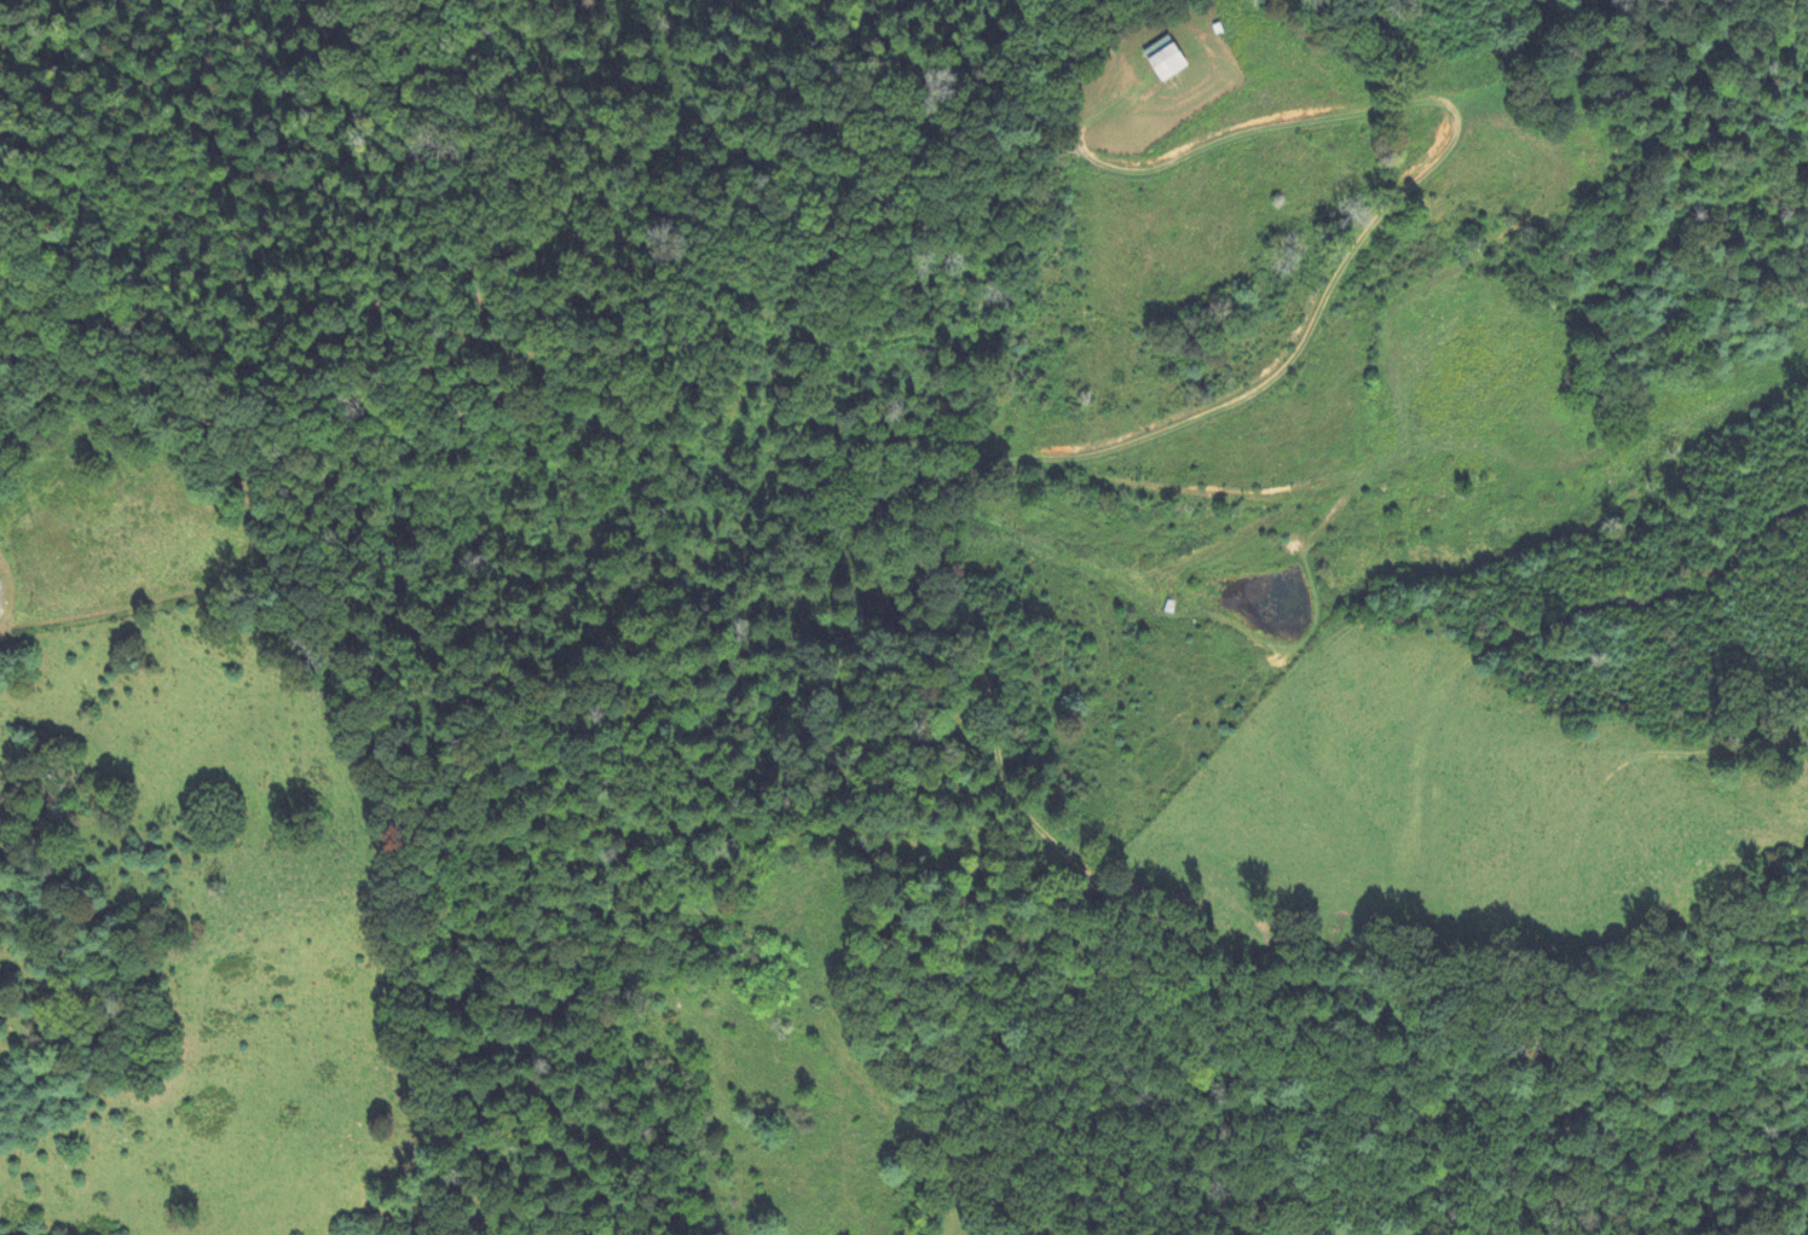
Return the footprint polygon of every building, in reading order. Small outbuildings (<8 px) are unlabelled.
[(1149,52),(1169,82),(1195,65),(1175,34),(1149,52)]
